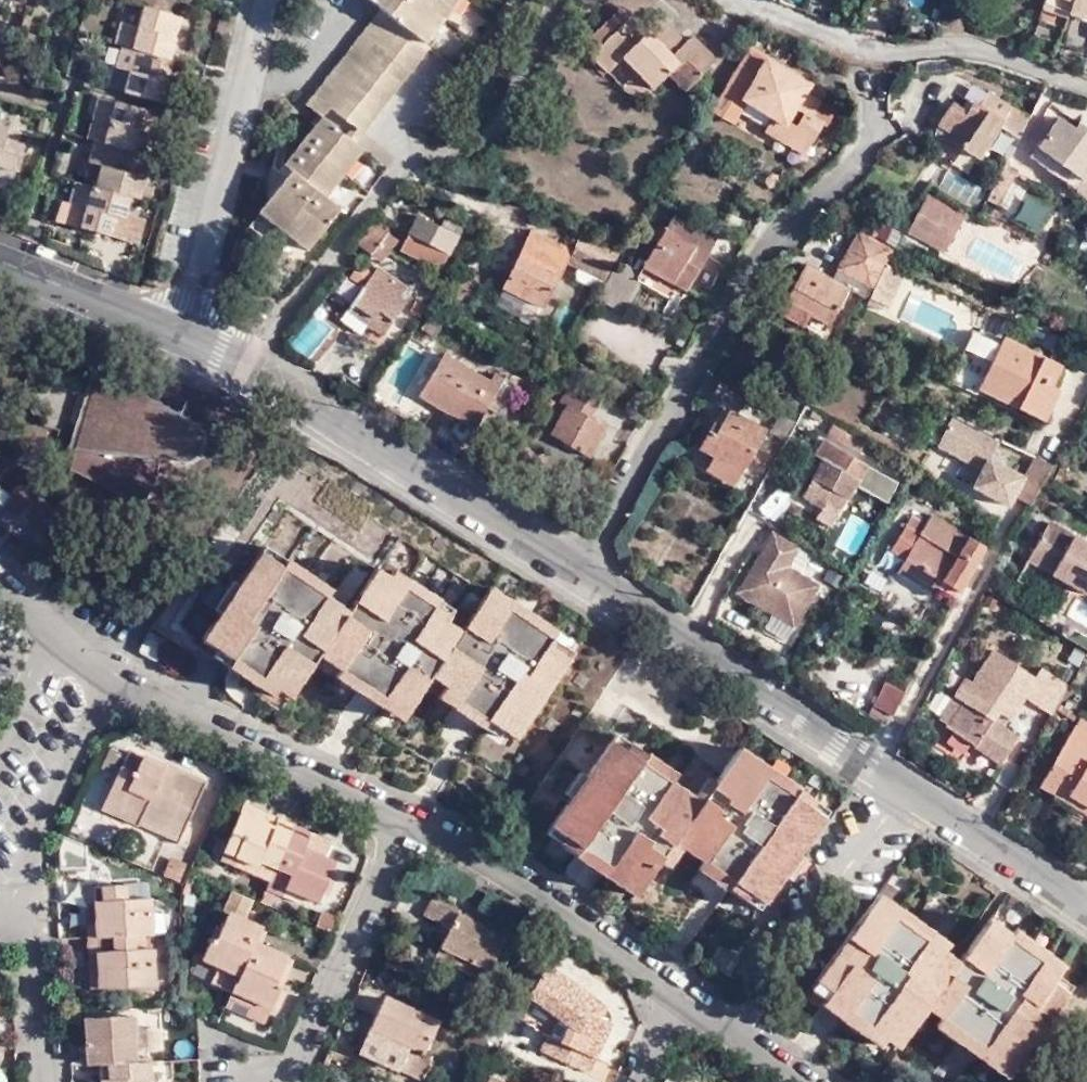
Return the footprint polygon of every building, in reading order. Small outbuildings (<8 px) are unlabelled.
[(166,30),(173,6),(161,3),(162,0),(111,0),(107,15),(115,16),(157,28),(166,30)] [(333,83),(365,106),(428,19),(423,15),(434,0),(366,0),(316,69),(333,83)] [(683,64),(707,40),(681,15),(672,21),(652,0),(648,0),(636,10),(626,0),(615,0),(577,31),(594,49),(613,35),(645,66),(657,54),(665,47),(683,64)] [(101,57),(166,73),(172,52),(152,48),(157,28),(115,16),(109,37),(125,41),(124,46),(105,41),(101,57)] [(161,50),(166,30),(157,28),(152,48),(161,50)] [(807,69),(738,31),(717,70),(739,83),(768,99),(761,113),(785,127),(789,120),(813,133),(823,112),(812,105),(820,88),(803,79),(807,69)] [(675,71),(683,64),(665,47),(657,54),(675,71)] [(306,81),(324,94),(333,83),(316,69),(306,81)] [(110,87),(114,73),(101,70),(97,85),(110,87)] [(739,83),(717,70),(704,93),(727,104),(739,83)] [(140,96),(144,81),(114,73),(110,87),(97,85),(90,110),(92,110),(139,122),(149,124),(154,100),(140,96)] [(1012,120),(1019,104),(1000,93),(1002,90),(978,75),(968,89),(963,86),(956,96),(943,86),(929,108),(954,124),(953,129),(970,139),(990,107),(1012,120)] [(157,84),(144,81),(140,96),(154,100),(157,84)] [(1086,160),(1086,120),(1041,92),(1014,136),(1040,153),(1051,136),(1086,160)] [(324,94),(304,124),(311,129),(290,161),(281,156),(273,155),(264,170),(275,177),(265,191),(316,228),(346,185),(334,175),(367,126),(324,94)] [(14,140),(22,111),(6,107),(9,98),(0,95),(0,136),(14,140)] [(137,167),(146,169),(151,147),(134,142),(139,122),(92,110),(87,130),(100,134),(95,156),(137,167)] [(808,141),(813,133),(789,120),(785,127),(808,141)] [(311,129),(304,124),(281,156),(290,161),(311,129)] [(133,185),(137,167),(95,156),(81,152),(75,175),(93,180),(89,197),(116,205),(121,188),(132,191),(133,185)] [(93,180),(75,175),(71,193),(89,197),(93,180)] [(905,216),(940,235),(960,199),(924,180),(905,216)] [(121,188),(116,205),(135,209),(141,188),(133,185),(132,191),(121,188)] [(620,282),(628,268),(670,292),(690,302),(710,268),(691,257),(700,240),(714,213),(670,189),(655,216),(647,232),(640,228),(632,241),(641,246),(632,261),(614,251),(607,263),(592,289),(616,302),(625,286),(620,282)] [(378,205),(361,228),(370,235),(379,224),(391,231),(400,220),(378,205)] [(420,205),(411,222),(449,240),(457,224),(420,205)] [(139,243),(146,216),(121,210),(114,237),(139,243)] [(503,265),(541,288),(572,232),(534,211),(503,265)] [(890,229),(856,212),(829,260),(803,245),(776,293),(801,307),(808,296),(827,307),(847,271),(863,280),(890,229)] [(621,237),(587,218),(572,243),(607,263),(614,251),(621,237)] [(449,240),(411,222),(405,234),(442,252),(449,240)] [(379,224),(370,235),(381,244),(385,239),(391,231),(379,224)] [(885,247),(874,272),(893,280),(904,255),(885,247)] [(370,296),(365,306),(384,318),(411,272),(375,251),(368,261),(362,260),(348,282),(370,296)] [(670,292),(628,268),(620,282),(662,307),(670,292)] [(874,272),(869,283),(888,292),(893,280),(874,272)] [(341,292),(365,306),(370,296),(348,282),(341,292)] [(968,330),(1050,369),(1062,347),(1003,319),(1000,326),(976,315),(968,330)] [(1018,392),(1034,400),(1050,369),(968,330),(949,363),(975,375),(978,372),(982,363),(1022,384),(1018,392)] [(426,382),(482,415),(495,394),(511,403),(528,375),(506,362),(499,373),(450,342),(426,382)] [(175,379),(170,386),(94,343),(85,374),(92,379),(88,391),(80,392),(70,422),(77,427),(71,439),(144,478),(158,452),(161,437),(179,440),(189,439),(200,434),(205,423),(203,410),(198,403),(188,397),(192,389),(175,379)] [(982,363),(978,372),(1018,392),(1022,384),(982,363)] [(1045,405),(1061,375),(1050,369),(1034,400),(1045,405)] [(546,427),(583,446),(600,418),(585,408),(595,389),(567,372),(554,393),(564,398),(546,427)] [(766,416),(731,396),(723,409),(717,404),(697,437),(711,445),(703,455),(733,474),(766,416)] [(1027,486),(1049,446),(1032,436),(1020,458),(986,438),(994,424),(947,398),(933,424),(977,448),(967,466),(1005,486),(1010,477),(1027,486)] [(797,406),(784,399),(776,413),(789,421),(797,406)] [(56,528),(81,494),(59,479),(53,484),(16,458),(0,478),(0,479),(14,490),(19,487),(43,503),(36,514),(56,528)] [(981,525),(929,494),(918,513),(904,505),(890,529),(904,537),(896,550),(933,572),(937,566),(955,575),(981,525)] [(1045,505),(1023,543),(1085,578),(1086,575),(1086,529),(1045,505)] [(785,549),(795,531),(770,516),(734,574),(790,609),(815,568),(797,557),(785,549)] [(808,539),(795,531),(785,549),(797,557),(808,539)] [(319,653),(349,606),(329,592),(333,585),(264,541),(201,635),(230,655),(226,663),(263,687),(259,694),(285,710),(319,653)] [(349,606),(319,653),(339,666),(334,674),(404,720),(432,675),(462,625),(450,617),(457,606),(394,565),(390,572),(376,563),(349,606)] [(558,628),(490,582),(432,675),(444,684),(436,695),(498,736),(502,730),(516,740),(576,653),(552,637),(558,628)] [(958,683),(940,710),(997,746),(1014,719),(991,704),(995,696),(1006,703),(1020,681),(1048,699),(1054,688),(1065,668),(1037,651),(1032,659),(989,632),(969,665),(962,661),(951,679),(958,683)] [(888,699),(900,676),(880,665),(868,688),(888,699)] [(958,683),(951,679),(934,706),(940,710),(958,683)] [(1038,764),(1085,790),(1086,786),(1086,745),(1079,740),(1086,726),(1086,711),(1072,703),(1038,764)] [(679,771),(616,730),(544,831),(637,894),(660,861),(669,866),(682,846),(674,840),(704,797),(674,778),(679,771)] [(130,731),(121,750),(135,758),(145,737),(130,731)] [(121,750),(105,782),(140,801),(137,806),(175,824),(204,765),(145,737),(135,758),(121,750)] [(704,797),(674,840),(704,860),(699,868),(761,909),(832,809),(741,744),(704,797)] [(1085,790),(1038,764),(1033,771),(1080,796),(1085,790)] [(140,801),(105,782),(99,794),(134,812),(137,806),(140,801)] [(243,790),(237,804),(270,819),(275,806),(243,790)] [(237,804),(224,832),(255,846),(259,838),(277,845),(291,813),(275,806),(270,819),(237,804)] [(273,855),(322,878),(332,858),(318,851),(325,841),(329,831),(291,813),(277,845),(273,855)] [(269,864),(273,855),(277,845),(259,838),(255,846),(224,832),(221,840),(269,864)] [(187,840),(176,834),(167,851),(179,856),(187,840)] [(318,851),(332,858),(337,846),(325,841),(318,851)] [(272,866),(281,871),(317,889),(322,878),(273,855),(269,864),(272,866)] [(155,863),(128,864),(129,877),(156,876),(155,863)] [(150,915),(158,914),(157,893),(156,876),(129,877),(128,864),(90,867),(90,879),(103,880),(103,906),(91,906),(92,935),(106,935),(105,953),(93,954),(93,967),(159,964),(158,927),(152,927),(140,928),(139,915),(150,915)] [(272,866),(262,885),(272,890),(281,871),(272,866)] [(255,882),(236,872),(227,892),(230,895),(225,909),(219,922),(212,919),(203,939),(222,946),(220,951),(241,961),(256,924),(262,926),(268,912),(246,901),(255,882)] [(103,880),(90,879),(91,906),(103,906),(103,880)] [(441,944),(488,965),(508,921),(462,901),(464,896),(438,883),(428,903),(453,914),(441,944)] [(952,940),(880,891),(810,986),(824,996),(820,1003),(881,1045),(886,1039),(899,1048),(928,1007),(961,957),(947,948),(952,940)] [(158,914),(176,914),(174,892),(157,893),(158,914)] [(317,912),(334,920),(338,907),(323,900),(317,912)] [(219,922),(225,909),(217,906),(212,919),(219,922)] [(928,1007),(940,1016),(936,1025),(1007,1076),(1072,983),(1059,975),(1067,962),(1016,924),(1012,929),(991,913),(961,957),(928,1007)] [(152,927),(150,915),(139,915),(140,928),(152,927)] [(297,942),(262,926),(256,924),(241,961),(235,973),(233,978),(256,990),(258,979),(278,985),(284,971),(275,965),(281,951),(291,956),(297,942)] [(706,949),(726,965),(739,947),(717,931),(706,949)] [(92,935),(93,954),(105,953),(106,935),(92,935)] [(235,973),(241,961),(220,951),(215,964),(235,973)] [(284,971),(291,956),(281,951),(275,965),(284,971)] [(583,1007),(592,993),(544,960),(520,995),(540,1007),(547,995),(562,1005),(554,1017),(562,1021),(573,1027),(562,1046),(553,1040),(539,1032),(532,1044),(580,1070),(605,1019),(595,1014),(583,1007)] [(288,972),(284,971),(278,985),(258,979),(256,990),(276,999),(288,972)] [(233,978),(227,992),(270,1012),(276,999),(256,990),(233,978)] [(603,1001),(592,993),(583,1007),(595,1014),(603,1001)] [(435,1020),(382,994),(358,1051),(382,1061),(386,1054),(400,1061),(406,1048),(411,1039),(425,1044),(435,1020)] [(90,997),(92,1042),(106,1042),(141,1040),(139,995),(90,997)] [(547,995),(540,1007),(554,1017),(562,1005),(547,995)] [(562,1021),(553,1040),(562,1046),(573,1027),(562,1021)] [(154,1039),(141,1040),(106,1042),(106,1081),(156,1081),(154,1039)] [(386,1054),(382,1061),(420,1079),(429,1059),(406,1048),(400,1061),(386,1054)] [(490,1072),(485,1081),(510,1081),(490,1072)]
